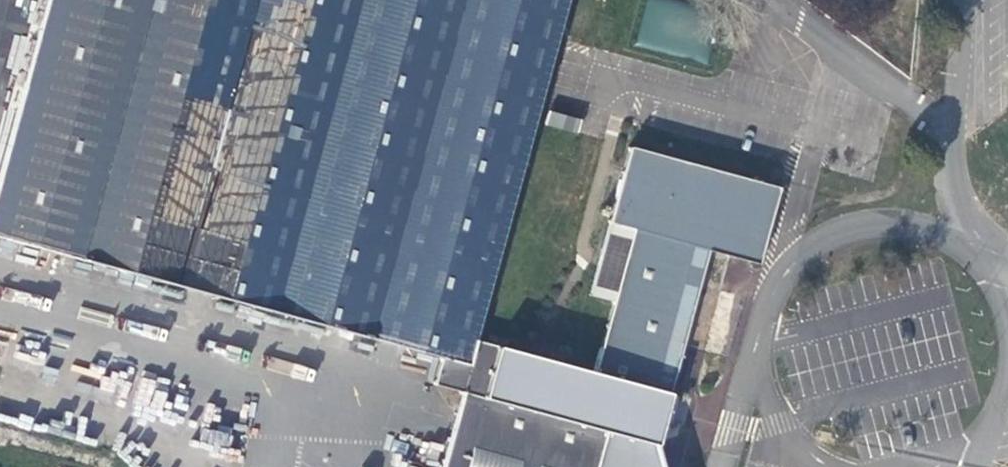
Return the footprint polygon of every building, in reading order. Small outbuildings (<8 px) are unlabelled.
[(628,147),(607,223),(609,223),(589,296),(611,302),(592,372),(473,340),(536,108),(555,38),(566,0),(45,0),(0,166),(0,238),(439,357),(432,384),(459,392),(438,466),(658,466),(652,445),(706,251),(756,264),(777,187),(628,147)] [(547,111),(544,125),(576,132),(579,119),(547,111)]
